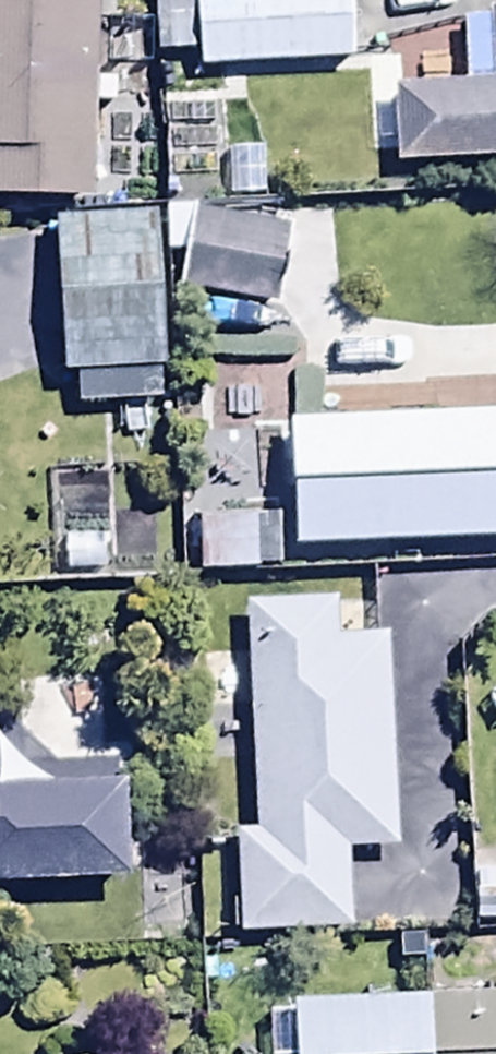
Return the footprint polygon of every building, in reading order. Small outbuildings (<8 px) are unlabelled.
[(195,27),(349,28),(349,0),(195,0),(195,27)] [(399,160),(495,157),(495,10),(464,12),(467,82),(396,84),(399,160)] [(184,165),(172,244),(276,260),(288,181),(184,165)] [(157,171),(48,177),(57,355),(166,349),(157,171)] [(495,492),(495,364),(369,369),(373,496),(495,492)] [(161,369),(72,373),(73,405),(163,401),(161,369)] [(260,514),(200,513),(200,574),(259,575),(260,514)] [(398,848),(389,634),(363,635),(362,618),(337,619),(336,599),(247,602),(253,728),(207,730),(208,759),(251,757),(254,830),(234,831),(237,906),(226,906),(228,936),(348,931),(344,851),(398,848)] [(14,682),(14,734),(45,766),(112,765),(111,681),(14,682)] [(128,883),(126,783),(47,785),(0,731),(0,885),(128,883)] [(431,996),(296,1000),(296,1011),(266,1012),(268,1053),(434,1053),(431,996)]
